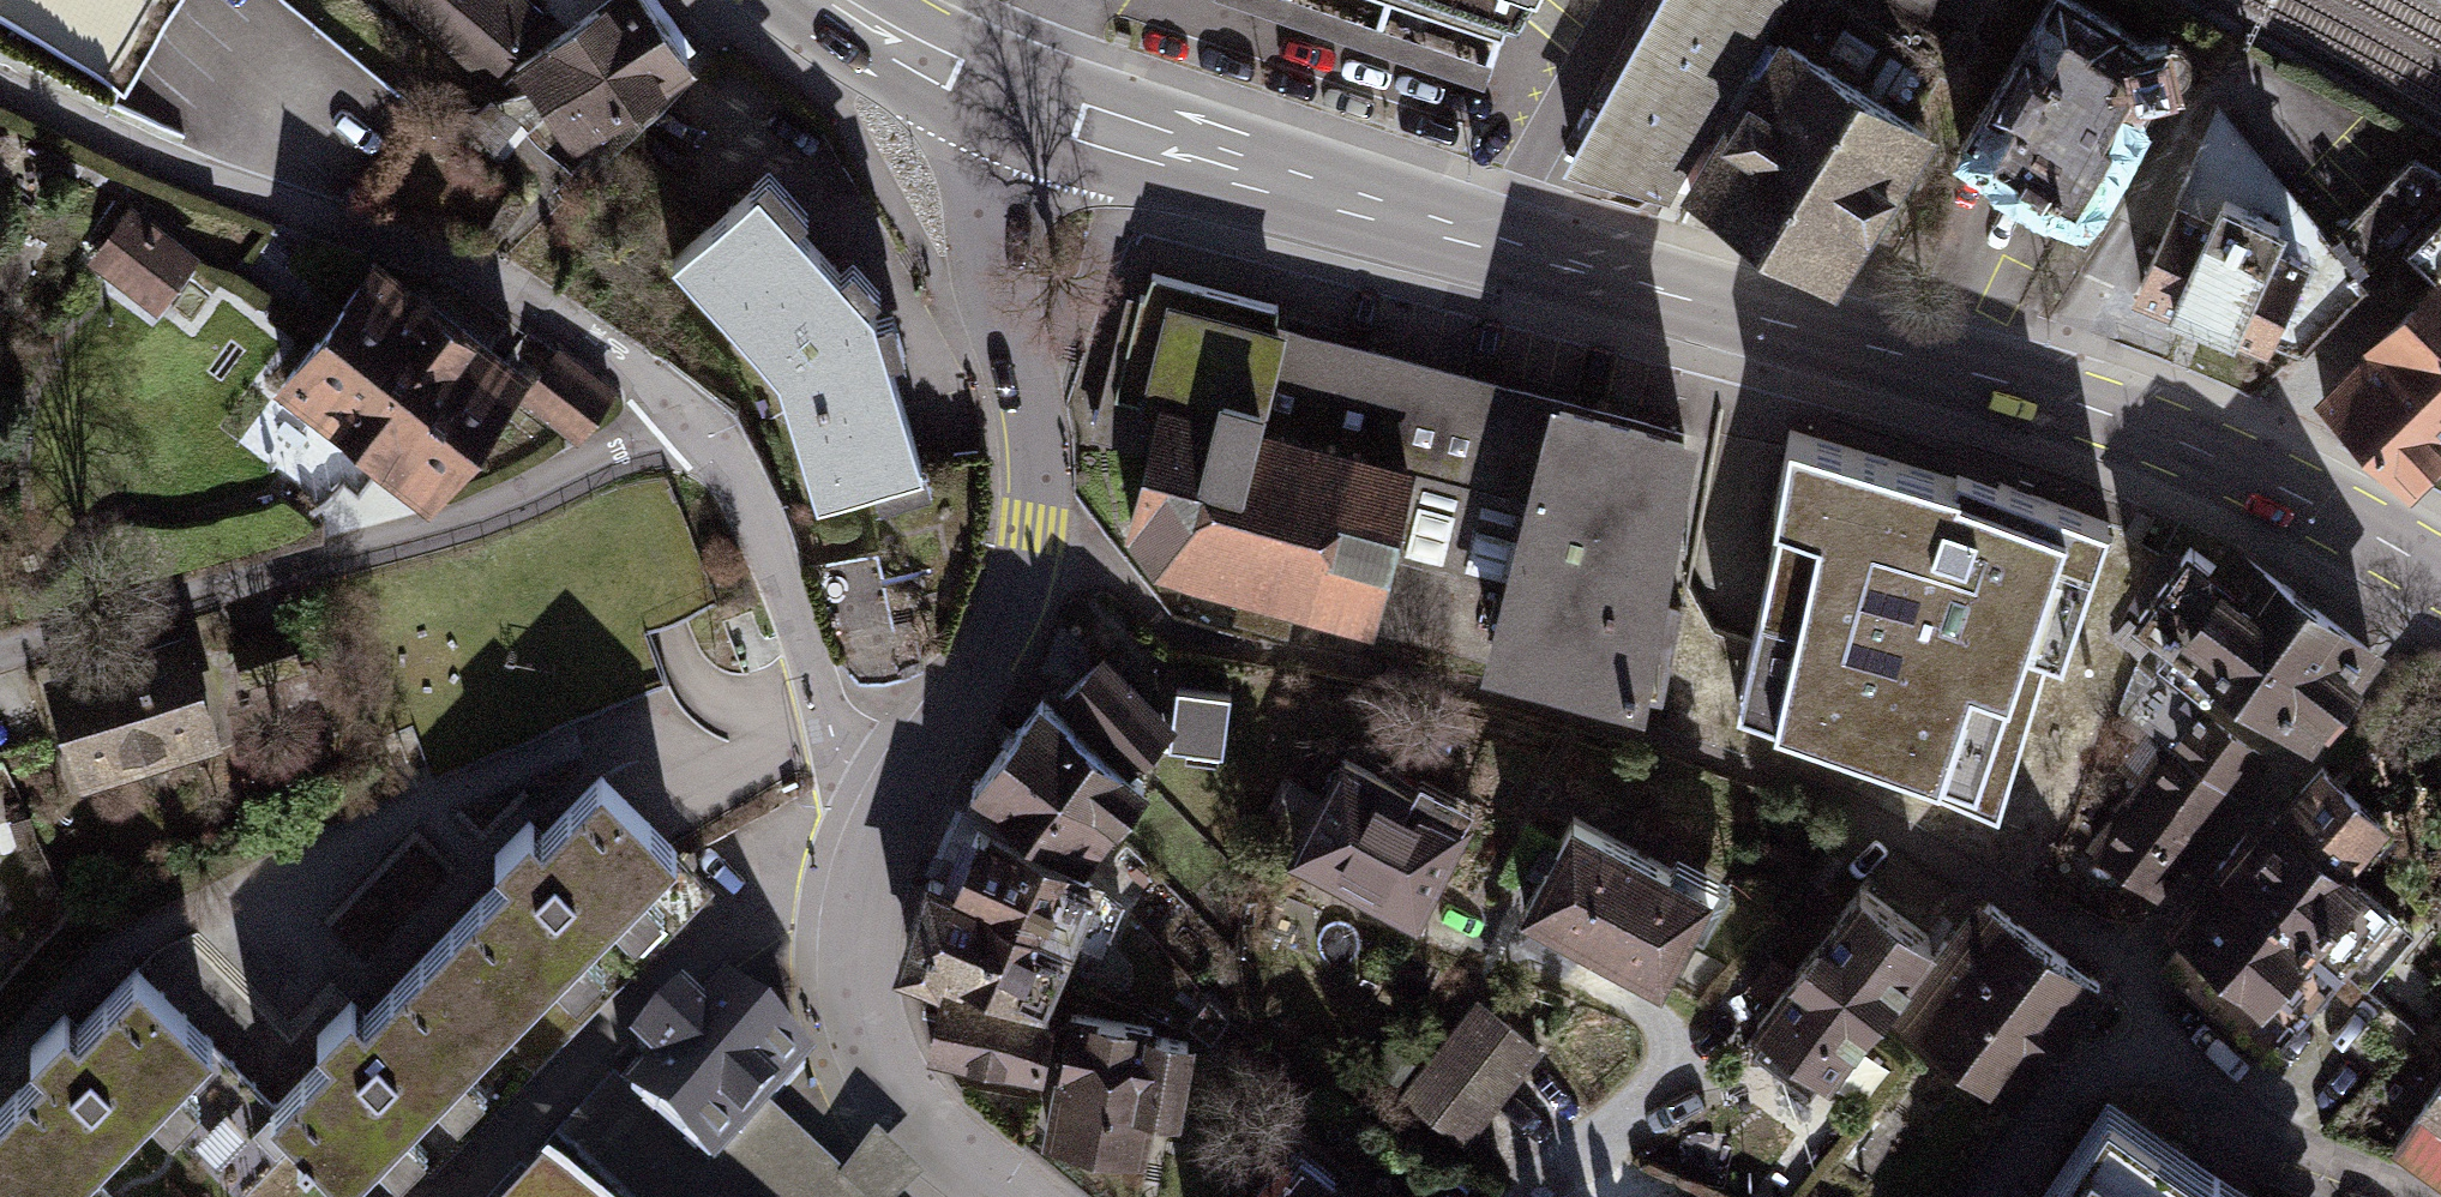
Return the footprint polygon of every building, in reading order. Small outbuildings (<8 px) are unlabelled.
[(202,0),(0,0),(0,33),(132,114),(202,0)] [(493,85),(509,65),(552,9),(541,0),(382,0),(493,85)] [(696,60),(651,0),(596,0),(509,65),(573,151),(696,60)] [(1534,33),(1551,0),(1431,0),(1534,33)] [(1585,158),(1683,209),(1793,0),(1669,0),(1585,158)] [(2080,0),(2066,0),(1972,152),(2095,221),(2157,124),(2187,79),(2179,37),(2153,40),(2080,0)] [(1951,138),(1792,41),(1690,207),(1849,304),(1951,138)] [(893,339),(769,198),(677,280),(781,384),(820,515),(929,489),(925,469),(893,339)] [(201,269),(123,218),(80,283),(159,334),(201,269)] [(393,247),(295,380),(441,488),(446,481),(540,355),(393,247)] [(1721,435),(1142,286),(1104,431),(1156,445),(1131,542),(1165,551),(1156,585),(1648,713),(1721,435)] [(2440,476),(2440,295),(2333,402),(2424,492),(2440,476)] [(519,385),(576,429),(620,373),(563,329),(519,385)] [(2010,823),(2106,534),(1800,434),(1729,714),(2010,823)] [(2309,737),(2384,636),(2231,523),(2209,552),(2185,534),(2131,606),(2309,737)] [(63,684),(94,779),(236,734),(206,639),(63,684)] [(1167,716),(1095,650),(1056,693),(1128,759),(1167,716)] [(2129,712),(2229,787),(2258,749),(2134,656),(2121,674),(2145,691),(2129,712)] [(1182,666),(1174,734),(1231,740),(1238,672),(1182,666)] [(1032,695),(993,740),(1111,824),(1144,782),(1032,695)] [(2117,767),(2068,832),(2149,894),(2229,787),(2129,712),(2097,752),(2117,767)] [(1331,736),(1281,839),(1410,901),(1468,780),(1411,753),(1403,771),(1331,736)] [(993,740),(962,784),(1083,865),(1111,824),(993,740)] [(2388,817),(2317,753),(2265,801),(2346,863),(2388,817)] [(339,1040),(289,1091),(356,1157),(672,837),(603,770),(548,825),(526,803),(509,820),(490,840),(510,859),(370,1001),(351,981),(334,998),(316,1017),(339,1040)] [(10,818),(0,787),(0,821),(10,818)] [(2346,863),(2265,801),(2211,858),(2343,969),(2394,909),(2346,863)] [(1570,802),(1522,906),(1668,972),(1715,868),(1570,802)] [(1082,868),(970,816),(944,874),(1070,937),(1099,952),(1121,899),(1091,886),(1096,873),(1082,868)] [(1756,1039),(1839,1093),(1957,911),(1875,857),(1756,1039)] [(2343,969),(2211,858),(2161,918),(2181,935),(2156,965),(2267,1058),(2343,969)] [(944,874),(915,866),(887,963),(931,975),(935,967),(1039,1006),(1070,937),(944,874)] [(1902,1047),(1999,1115),(2097,974),(2000,907),(1902,1047)] [(150,968),(102,1018),(75,993),(61,1009),(44,1026),(63,1045),(0,1111),(0,1196),(52,1196),(213,1028),(150,968)] [(994,992),(935,981),(922,1050),(1037,1070),(1047,1013),(994,992)] [(623,1098),(714,1182),(777,1115),(816,1073),(724,988),(700,1013),(682,996),(629,1054),(648,1071),(631,1089),(623,1098)] [(1457,1144),(1536,1044),(1468,991),(1389,1090),(1457,1144)] [(1195,1019),(1072,998),(1047,1140),(1141,1156),(1152,1102),(1181,1106),(1195,1019)] [(631,1089),(615,1073),(557,1135),(624,1196),(865,1196),(845,1178),(777,1115),(714,1182),(623,1098),(631,1089)] [(2390,1148),(2440,1186),(2440,1076),(2390,1148)] [(2106,1080),(2030,1196),(2285,1196),(2106,1080)] [(1230,1196),(1360,1196),(1276,1135),(1230,1196)] [(845,1178),(865,1196),(909,1196),(924,1182),(877,1137),(845,1178)]
